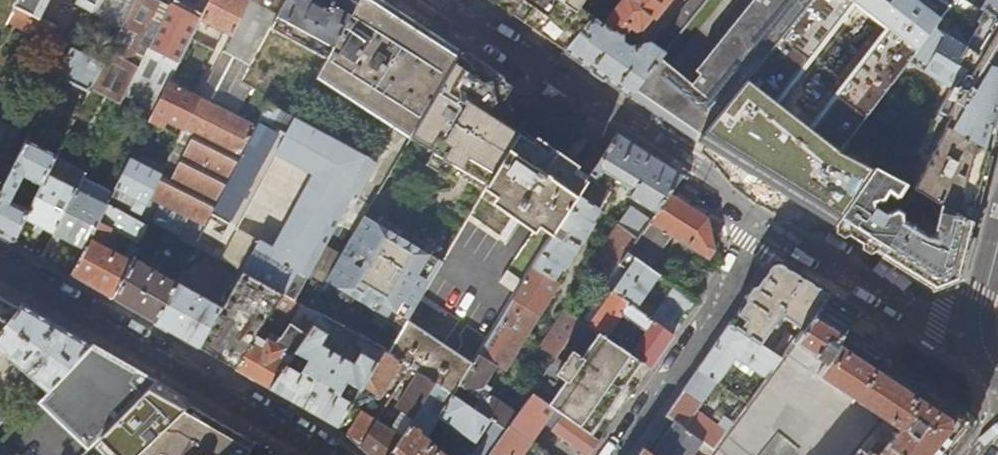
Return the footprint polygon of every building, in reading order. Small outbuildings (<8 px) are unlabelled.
[(18,0),(0,0),(0,36),(11,15),(16,4),(18,0)] [(16,4),(41,17),(49,0),(18,0),(16,4)] [(77,2),(92,10),(97,0),(78,0),(77,2)] [(169,6),(156,0),(134,0),(121,28),(104,62),(91,89),(90,90),(120,104),(125,93),(149,47),(169,6)] [(92,10),(91,12),(121,28),(134,0),(97,0),(92,10)] [(169,6),(149,47),(179,62),(195,30),(210,0),(172,0),(169,6)] [(195,30),(219,42),(224,33),(230,37),(248,2),(245,0),(210,0),(195,30)] [(276,16),(271,26),(327,59),(358,3),(352,0),(285,0),(276,16)] [(409,138),(457,56),(459,53),(439,40),(386,4),(380,0),(360,0),(358,3),(327,59),(317,77),(409,138)] [(592,16),(605,0),(502,0),(528,18),(569,45),(592,16)] [(592,16),(569,45),(564,51),(598,74),(629,96),(657,61),(707,0),(691,0),(655,44),(658,53),(649,46),(629,50),(637,40),(637,33),(641,33),(649,22),(653,25),(664,12),(660,9),(667,0),(623,0),(602,25),(592,16)] [(695,71),(700,75),(692,85),(679,76),(652,111),(697,142),(810,0),(752,0),(695,71)] [(697,142),(698,143),(702,139),(715,153),(717,149),(732,163),(734,160),(748,173),(751,170),(765,184),(768,181),(781,194),(784,191),(797,204),(839,150),(883,93),(906,62),(949,6),(940,0),(810,0),(697,142)] [(980,8),(965,0),(954,0),(949,6),(906,62),(946,86),(931,120),(989,152),(997,117),(997,19),(980,8)] [(980,8),(997,19),(997,0),(985,0),(980,8)] [(276,16),(248,2),(230,37),(200,97),(183,130),(160,175),(139,217),(154,225),(194,247),(210,216),(267,103),(270,98),(241,80),(271,26),(276,16)] [(16,4),(11,15),(54,37),(59,26),(41,17),(16,4)] [(65,43),(73,47),(81,32),(73,28),(65,43)] [(179,62),(149,47),(125,93),(156,108),(169,81),(179,62)] [(91,89),(104,62),(75,48),(61,76),(91,89)] [(517,136),(485,114),(494,100),(502,99),(508,87),(485,71),(484,74),(457,56),(409,138),(432,152),(428,159),(438,165),(435,171),(453,182),(456,176),(459,178),(460,177),(484,191),(485,190),(517,136)] [(639,103),(667,68),(657,61),(629,96),(639,103)] [(679,76),(667,68),(639,103),(646,107),(652,111),(679,76)] [(200,97),(169,81),(156,108),(149,121),(159,126),(162,120),(183,130),(200,97)] [(108,127),(120,104),(90,90),(79,112),(108,127)] [(931,120),(883,93),(839,150),(874,170),(904,186),(919,194),(971,222),(980,186),(989,152),(931,120)] [(376,163),(294,118),(294,117),(267,103),(210,216),(236,230),(276,157),(311,176),(270,250),(257,242),(240,273),(245,276),(244,276),(266,287),(252,306),(252,324),(243,337),(216,321),(198,348),(236,370),(264,329),(276,309),(283,296),(293,301),(351,195),(355,197),(376,163)] [(8,155),(21,131),(0,120),(0,151),(8,155)] [(12,168),(0,192),(0,234),(14,242),(25,220),(30,211),(11,202),(23,176),(43,185),(48,175),(58,155),(31,142),(35,134),(31,132),(12,168)] [(606,153),(587,181),(552,235),(522,283),(515,294),(472,366),(460,387),(479,399),(473,409),(490,420),(494,423),(504,429),(506,427),(516,413),(497,401),(499,396),(485,386),(496,367),(504,372),(557,283),(553,280),(560,269),(562,271),(594,222),(592,221),(609,195),(593,185),(602,170),(633,189),(629,196),(655,212),(669,193),(668,192),(681,173),(648,153),(617,134),(606,153)] [(517,136),(485,190),(494,196),(490,203),(533,232),(538,226),(552,235),(587,181),(574,172),(578,166),(535,137),(530,143),(518,134),(517,136)] [(833,226),(874,170),(839,150),(797,204),(833,226)] [(110,200),(139,217),(160,175),(130,160),(110,200)] [(12,168),(8,166),(5,172),(0,170),(0,192),(12,168)] [(899,197),(904,186),(874,170),(833,226),(857,241),(881,255),(902,222),(902,213),(895,209),(886,211),(883,214),(875,209),(873,203),(883,201),(887,194),(893,198),(899,197)] [(48,175),(43,185),(30,211),(25,220),(54,235),(76,190),(48,175)] [(84,175),(76,190),(54,235),(84,250),(107,206),(92,198),(100,182),(84,175)] [(669,193),(655,212),(648,222),(626,253),(634,258),(646,267),(670,234),(707,258),(714,250),(707,218),(690,206),(669,193)] [(956,278),(963,250),(971,222),(919,194),(902,222),(881,255),(933,287),(956,278)] [(143,245),(140,243),(148,227),(107,206),(84,250),(72,276),(92,287),(114,299),(134,261),(143,245)] [(613,271),(626,253),(648,222),(630,210),(587,268),(605,280),(613,271)] [(407,320),(441,263),(391,233),(394,227),(380,219),(377,225),(363,217),(319,292),(331,299),(336,290),(402,328),(407,320)] [(244,276),(245,276),(240,273),(196,248),(176,284),(155,323),(178,336),(198,348),(216,321),(244,276)] [(657,274),(646,267),(634,258),(622,277),(613,271),(605,280),(603,283),(634,307),(657,274)] [(176,284),(134,261),(114,299),(135,312),(155,323),(176,284)] [(749,296),(729,324),(760,345),(781,315),(802,330),(828,293),(800,276),(783,265),(768,268),(749,296)] [(497,283),(515,294),(522,283),(505,272),(497,283)] [(595,295),(605,302),(599,310),(589,304),(580,318),(642,362),(650,368),(659,355),(672,336),(641,313),(634,307),(603,283),(595,295)] [(644,308),(641,313),(672,336),(680,324),(696,302),(673,286),(654,314),(644,308)] [(802,330),(796,338),(793,342),(824,364),(817,376),(888,424),(890,422),(897,427),(896,435),(879,454),(950,454),(975,424),(974,415),(845,330),(857,311),(842,302),(828,293),(802,330)] [(322,317),(293,301),(283,296),(276,309),(297,323),(285,342),(264,329),(236,370),(251,378),(270,389),(322,317)] [(19,308),(0,297),(0,331),(19,308)] [(92,344),(75,334),(34,311),(23,304),(19,308),(0,331),(0,352),(16,366),(10,373),(15,378),(22,371),(38,385),(47,392),(54,385),(92,344)] [(553,357),(569,334),(578,320),(564,310),(539,348),(553,357)] [(320,347),(333,324),(322,317),(270,389),(304,409),(337,428),(363,387),(386,352),(360,338),(357,345),(364,349),(354,367),(320,347)] [(580,318),(578,320),(569,334),(588,347),(581,357),(571,351),(558,371),(548,364),(529,392),(591,435),(596,427),(642,362),(580,318)] [(402,328),(387,353),(409,368),(434,385),(453,398),(454,397),(460,387),(472,366),(407,320),(402,328)] [(760,345),(729,324),(718,340),(698,369),(749,403),(781,359),(773,353),(760,345)] [(351,347),(357,336),(344,329),(338,340),(351,347)] [(781,359),(793,342),(796,338),(789,333),(773,353),(781,359)] [(132,407),(157,382),(139,371),(109,354),(92,344),(54,385),(106,434),(132,407)] [(409,368),(387,353),(386,352),(363,387),(379,397),(396,372),(404,377),(409,368)] [(409,368),(404,377),(413,383),(396,409),(407,417),(403,423),(408,426),(434,385),(409,368)] [(749,403),(698,369),(680,394),(665,416),(674,422),(714,450),(749,403)] [(192,402),(171,390),(157,382),(132,407),(140,415),(100,454),(137,454),(187,407),(192,402)] [(47,392),(38,385),(9,416),(0,425),(0,439),(2,441),(47,392)] [(434,385),(408,426),(404,432),(389,454),(445,454),(426,438),(439,418),(475,442),(490,420),(473,409),(454,397),(453,398),(434,385)] [(516,413),(506,427),(528,443),(534,446),(538,440),(533,437),(544,423),(554,430),(554,432),(587,454),(589,454),(599,441),(591,435),(529,392),(516,413)] [(375,412),(380,415),(384,409),(379,406),(375,412)] [(253,444),(235,434),(187,407),(137,454),(138,454),(246,454),(253,444)] [(0,408),(0,425),(9,416),(0,408)] [(348,437),(359,447),(375,422),(363,414),(348,437)] [(375,422),(359,447),(368,454),(389,454),(404,432),(400,430),(397,435),(376,421),(375,422)] [(714,450),(674,422),(662,440),(651,454),(652,454),(711,454),(714,450)] [(504,429),(494,423),(473,454),(487,454),(504,429)] [(504,429),(487,454),(519,454),(528,443),(506,427),(504,429)]
